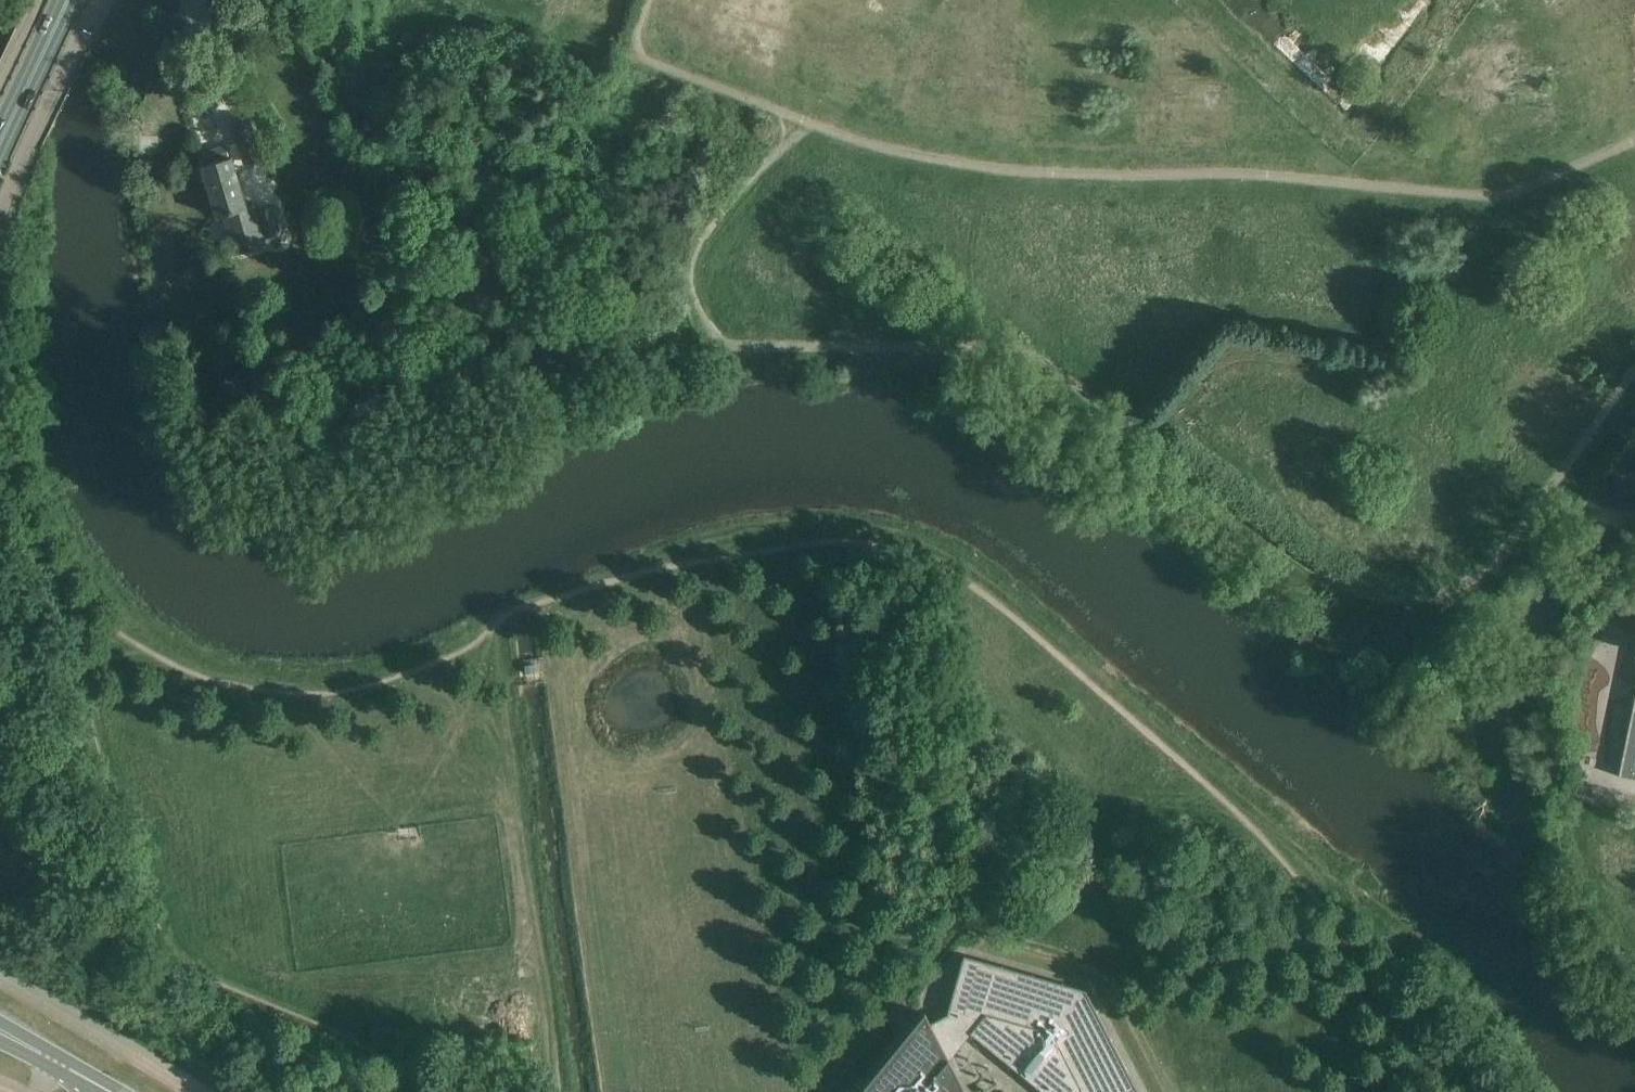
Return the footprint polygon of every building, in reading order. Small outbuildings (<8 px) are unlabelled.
[(259,152),(255,137),(248,115),(232,120),(243,157),(259,152)] [(203,165),(209,186),(217,216),(222,214),(234,255),(267,245),(265,239),(282,233),(274,206),(256,211),(254,205),(246,207),(231,157),(220,160),(217,148),(201,153),(205,165),(203,165)] [(241,390),(249,403),(265,394),(257,381),(241,390)] [(1440,696),(1439,681),(1420,683),(1422,698),(1440,696)] [(1618,776),(1634,780),(1634,695),(1618,776)] [(1085,989),(964,954),(946,1013),(930,1022),(925,1012),(859,1091),(966,1091),(949,1059),(970,1033),(1043,1091),(1139,1091),(1085,989)]
